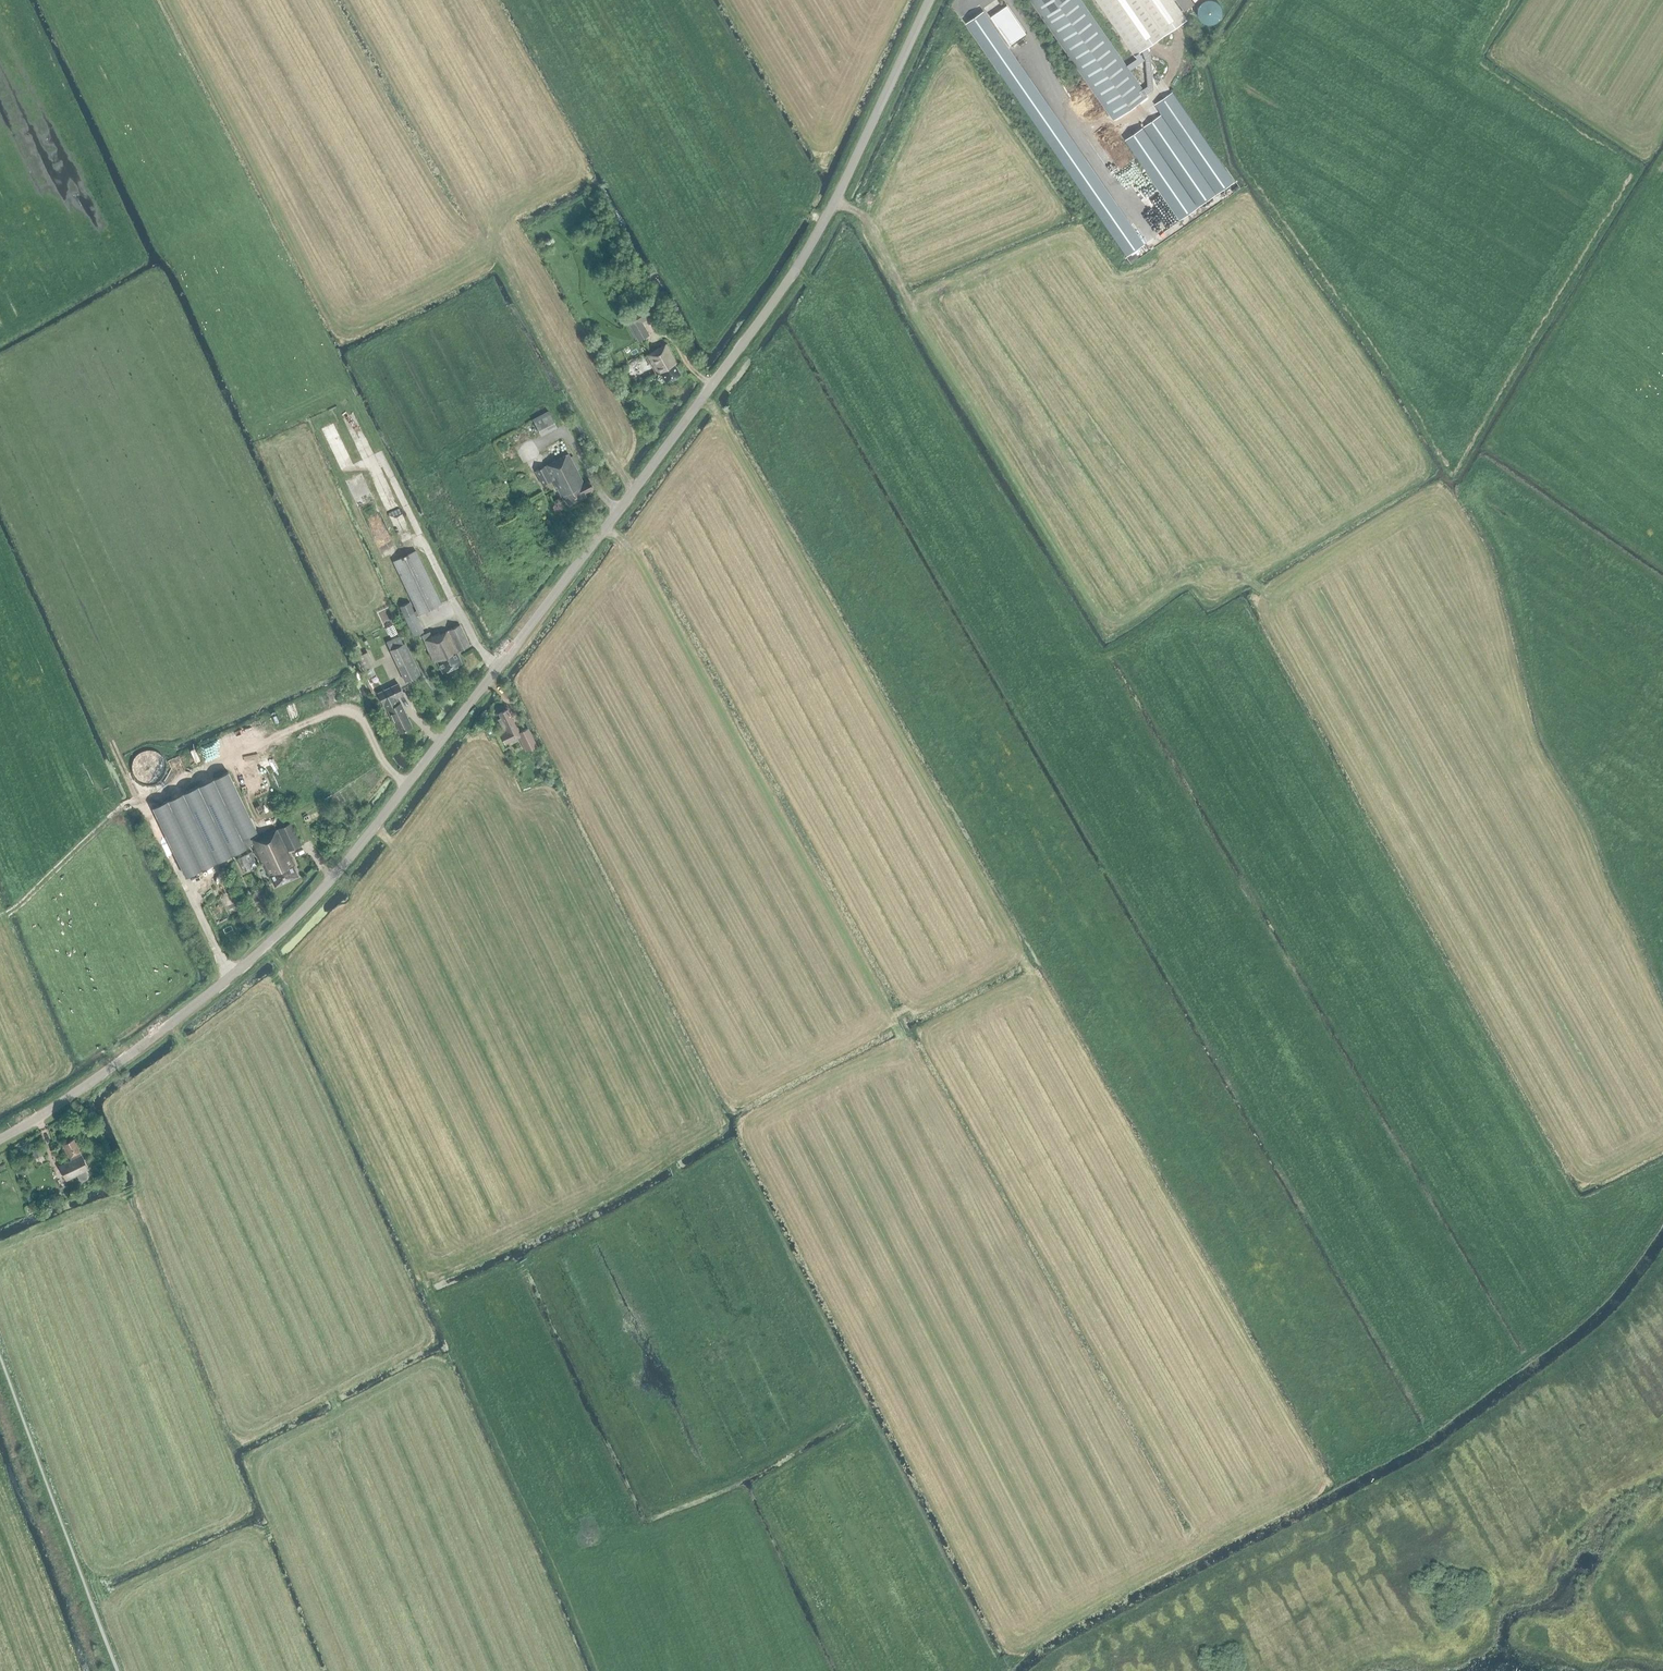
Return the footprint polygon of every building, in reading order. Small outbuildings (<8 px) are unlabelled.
[(1060,41),(1114,120),(1147,97),(1080,0),(1032,0),(1060,41)] [(1174,0),(1095,0),(1135,59),(1189,22),(1174,0)] [(1203,22),(1207,24),(1211,24),(1215,23),(1219,20),(1221,16),(1222,12),(1221,8),(1219,4),(1216,1),(1213,0),(1206,0),(1203,1),(1200,4),(1198,7),(1197,12),(1198,16),(1200,19),(1203,22)] [(1010,45),(1026,34),(1007,6),(991,17),(1010,45)] [(982,12),(967,23),(1128,256),(1144,245),(982,12)] [(1163,98),(1155,104),(1218,194),(1233,183),(1150,62),(1142,68),(1163,98)] [(1215,195),(1153,105),(1137,116),(1199,206),(1215,195)] [(1197,208),(1135,118),(1119,129),(1181,219),(1197,208)] [(629,316),(625,318),(638,342),(650,335),(643,323),(656,316),(648,302),(628,315),(629,316)] [(652,391),(668,381),(652,354),(636,364),(652,391)] [(534,435),(550,428),(543,411),(526,418),(534,435)] [(551,480),(559,496),(562,495),(568,506),(585,496),(583,492),(592,488),(588,481),(583,484),(568,454),(534,471),(542,485),(551,480)] [(417,610),(414,612),(410,602),(400,607),(414,637),(424,632),(417,616),(442,604),(417,551),(394,561),(417,610)] [(434,663),(437,662),(442,672),(461,663),(456,652),(469,646),(460,625),(439,634),(438,633),(432,636),(430,632),(421,636),(434,663)] [(420,675),(405,643),(403,644),(399,636),(386,642),(390,650),(389,650),(405,682),(420,675)] [(358,647),(353,649),(357,657),(362,655),(358,647)] [(372,668),(365,653),(362,655),(357,657),(364,672),(372,668)] [(402,694),(397,684),(377,693),(385,710),(386,709),(397,733),(410,726),(399,703),(395,705),(392,699),(402,694)] [(519,731),(508,708),(497,713),(499,717),(496,718),(503,731),(500,733),(505,742),(520,735),(527,749),(536,745),(527,727),(519,731)] [(321,727),(315,729),(321,743),(327,741),(321,727)] [(154,806),(186,875),(240,849),(234,836),(248,829),(221,774),(202,783),(154,806)] [(270,875),(275,886),(298,875),(293,865),(295,864),(288,849),(301,843),(290,821),(251,839),(268,876),(270,875)] [(79,1179),(82,1179),(87,1176),(88,1174),(86,1170),(89,1169),(74,1138),(62,1144),(69,1157),(71,1156),(73,1159),(59,1166),(66,1180),(77,1175),(79,1179)] [(41,1152),(39,1146),(32,1149),(34,1155),(41,1152)]
